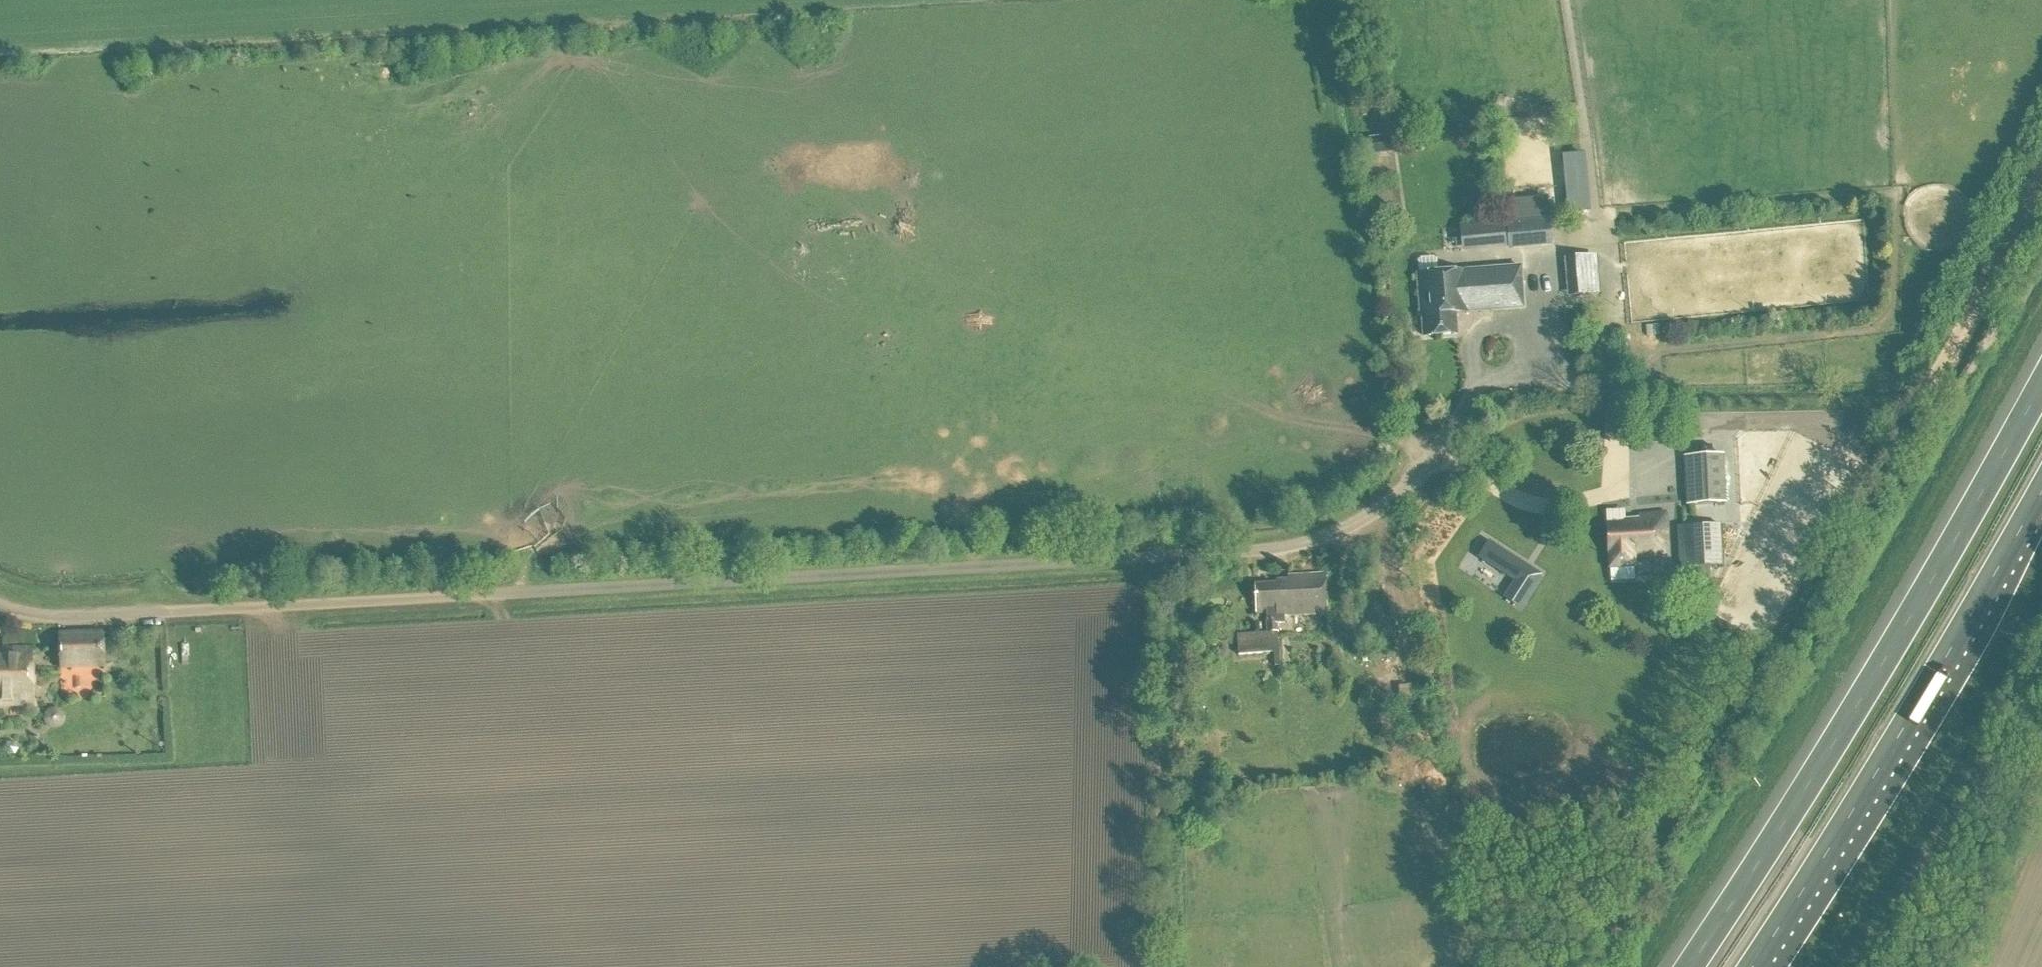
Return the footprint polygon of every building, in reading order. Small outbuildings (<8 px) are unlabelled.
[(1391,138),(1370,140),(1371,155),(1393,153),(1391,138)] [(1581,154),(1562,156),(1567,215),(1587,213),(1581,154)] [(1546,202),(1506,205),(1507,223),(1463,226),(1464,243),(1508,239),(1508,247),(1549,244),(1546,202)] [(1437,261),(1433,258),(1420,259),(1417,263),(1418,275),(1417,275),(1420,317),(1422,317),(1423,337),(1457,335),(1455,309),(1502,306),(1502,311),(1524,309),(1521,267),(1464,271),(1465,278),(1453,279),(1452,273),(1437,274),(1437,261)] [(1595,259),(1571,260),(1574,296),(1598,295),(1595,259)] [(1722,455),(1686,457),(1689,505),(1725,503),(1722,455)] [(1625,520),(1625,526),(1607,527),(1610,569),(1634,568),(1633,558),(1668,556),(1665,514),(1639,517),(1639,519),(1625,520)] [(1719,525),(1683,527),(1686,569),(1722,567),(1719,525)] [(1493,546),(1483,561),(1515,582),(1504,598),(1520,608),(1540,576),(1493,546)] [(1237,636),(1238,656),(1273,654),(1274,667),(1279,667),(1277,623),(1283,622),(1283,617),(1328,615),(1326,575),(1289,577),(1290,587),(1278,588),(1277,585),(1255,586),(1257,615),(1267,614),(1268,634),(1237,636)] [(104,633),(60,635),(61,669),(105,668),(104,633)] [(34,707),(34,708),(35,708),(33,648),(32,648),(32,649),(0,650),(0,707),(34,707)]
